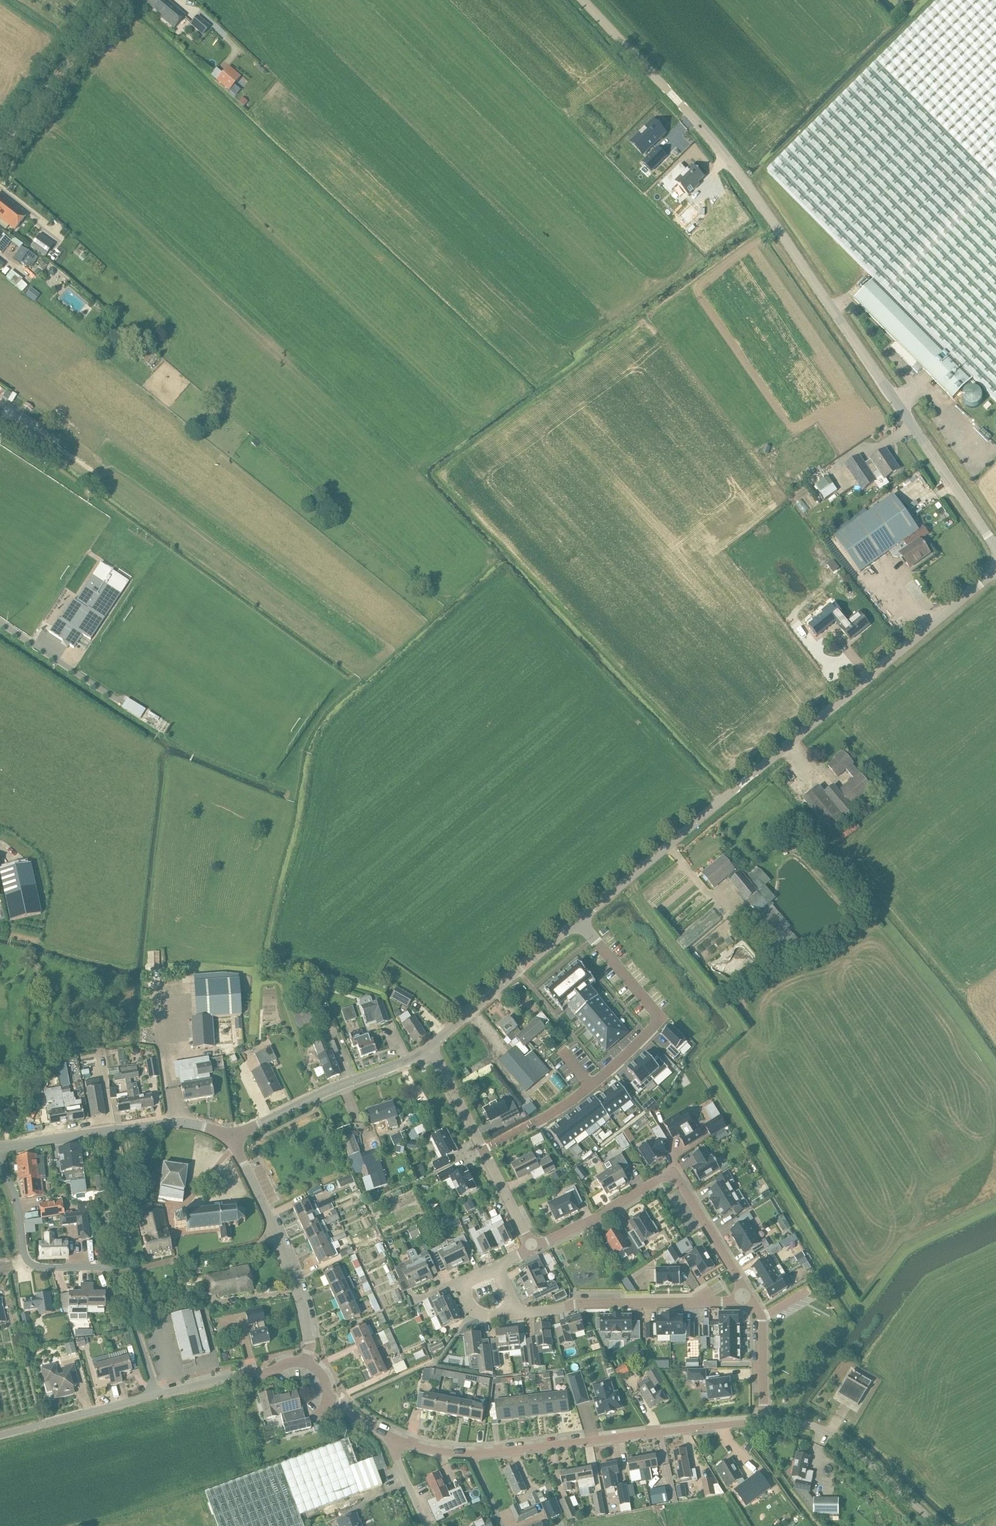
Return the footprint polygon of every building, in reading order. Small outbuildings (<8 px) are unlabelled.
[(173,27),(183,15),(165,0),(151,0),(148,4),(160,14),(159,15),(173,27)] [(768,171),(874,279),(854,299),(896,341),(891,346),(913,369),(918,364),(953,399),(974,379),(995,402),(995,0),(940,0),(768,171)] [(190,24),(203,35),(210,27),(197,15),(190,24)] [(229,91),(234,85),(241,77),(228,67),(222,74),(216,80),(229,91)] [(665,133),(654,121),(632,143),(643,155),(665,133)] [(618,140),(631,128),(626,123),(613,135),(618,140)] [(665,158),(657,149),(642,163),(649,172),(665,158)] [(663,182),(672,191),(678,185),(688,196),(700,184),(698,183),(704,177),(693,166),(687,171),(680,165),(663,182)] [(25,215),(0,196),(0,217),(15,229),(25,215)] [(1,253),(11,241),(0,232),(0,252),(1,253)] [(30,246),(45,257),(54,245),(39,234),(30,246)] [(13,258),(28,267),(35,256),(21,246),(13,258)] [(5,277),(22,292),(27,285),(21,280),(22,280),(11,270),(5,277)] [(34,302),(40,295),(31,288),(25,295),(34,302)] [(137,355),(140,358),(142,356),(143,358),(150,351),(144,344),(137,352),(139,354),(137,355)] [(18,393),(0,411),(27,436),(44,418),(18,393)] [(871,459),(865,463),(860,455),(844,465),(862,492),(877,481),(876,480),(882,476),(884,479),(899,469),(886,449),(871,459)] [(826,499),(840,490),(831,477),(818,485),(826,499)] [(834,537),(860,573),(889,552),(893,558),(897,558),(901,556),(909,567),(930,553),(921,540),(925,538),(920,530),(919,531),(893,495),(834,537)] [(58,618),(49,631),(73,648),(82,634),(90,639),(129,581),(101,563),(76,601),(73,599),(60,619),(58,618)] [(840,628),(850,640),(869,624),(859,613),(849,621),(835,604),(816,619),(825,630),(837,621),(842,627),(840,628)] [(165,728),(127,703),(122,709),(160,735),(165,728)] [(803,799),(829,831),(854,809),(852,806),(874,789),(860,772),(859,773),(852,764),(853,763),(843,751),(829,762),(830,763),(828,765),(837,777),(846,769),(853,778),(839,790),(834,785),(825,792),(819,785),(803,799)] [(747,921),(785,964),(808,945),(806,943),(805,943),(804,941),(804,942),(802,940),(802,941),(799,938),(797,937),(794,934),(794,935),(788,929),(791,926),(773,905),(774,904),(772,901),(775,898),(765,885),(766,885),(755,873),(754,873),(750,869),(745,874),(759,889),(757,891),(736,866),(734,868),(725,858),(713,868),(711,866),(703,874),(714,887),(727,876),(751,906),(750,906),(756,913),(747,921)] [(0,870),(0,871),(10,920),(41,913),(31,863),(0,870)] [(550,982),(545,987),(547,989),(546,991),(563,1012),(569,1007),(568,1007),(580,997),(591,988),(597,983),(579,963),(578,964),(575,961),(570,966),(572,968),(564,975),(563,974),(560,977),(560,978),(553,985),(550,982)] [(191,1018),(193,1049),(214,1047),(212,1017),(241,1015),(239,979),(194,982),(196,1017),(191,1018)] [(390,998),(407,1007),(413,997),(396,987),(390,998)] [(591,988),(580,997),(588,1007),(599,998),(591,988)] [(388,1021),(381,1001),(373,1004),(370,997),(359,1000),(365,1018),(374,1015),(377,1025),(388,1021)] [(580,997),(568,1007),(569,1007),(577,1017),(588,1007),(580,997)] [(318,1057),(327,1079),(340,1074),(332,1054),(338,1052),(334,1041),(327,1043),(311,998),(290,1007),(305,1046),(313,1043),(318,1057)] [(599,998),(588,1007),(597,1018),(608,1008),(599,998)] [(355,1005),(343,1008),(345,1021),(357,1019),(355,1005)] [(588,1007),(577,1017),(585,1027),(597,1018),(588,1007)] [(608,1008),(597,1018),(605,1028),(615,1020),(617,1019),(608,1008)] [(402,1024),(413,1042),(425,1034),(414,1017),(412,1018),(407,1012),(398,1017),(402,1024)] [(536,1018),(528,1025),(529,1026),(521,1032),(517,1027),(518,1027),(510,1017),(498,1026),(507,1037),(511,1042),(516,1038),(520,1043),(516,1046),(499,1060),(525,1091),(549,1070),(532,1051),(525,1057),(524,1055),(528,1050),(526,1047),(546,1029),(536,1018)] [(234,1019),(235,1030),(242,1029),(241,1018),(234,1019)] [(597,1018),(585,1027),(594,1037),(605,1028),(597,1018)] [(615,1020),(605,1028),(617,1042),(627,1034),(615,1020)] [(672,1027),(663,1036),(672,1045),(667,1050),(676,1059),(682,1054),(678,1050),(687,1042),(682,1037),(683,1036),(678,1031),(676,1032),(672,1027)] [(605,1028),(594,1037),(607,1052),(618,1043),(617,1042),(605,1028)] [(357,1047),(361,1057),(376,1052),(372,1040),(371,1041),(368,1033),(363,1035),(361,1030),(349,1034),(350,1039),(353,1049),(357,1047)] [(251,1072),(264,1098),(281,1090),(268,1064),(276,1060),(270,1047),(254,1054),(261,1067),(251,1072)] [(110,1061),(118,1060),(117,1049),(109,1049),(110,1061)] [(647,1054),(637,1062),(651,1078),(660,1070),(663,1074),(669,1069),(660,1059),(655,1063),(647,1054)] [(145,1061),(149,1078),(159,1076),(156,1058),(145,1061)] [(194,1075),(198,1099),(213,1096),(210,1080),(209,1074),(212,1074),(210,1062),(195,1065),(197,1075),(194,1075)] [(637,1062),(628,1070),(637,1080),(631,1085),(640,1094),(646,1089),(643,1086),(651,1078),(637,1062)] [(57,1065),(61,1087),(67,1121),(84,1119),(81,1101),(74,1102),(73,1093),(70,1094),(64,1064),(57,1065)] [(129,1067),(131,1079),(138,1077),(136,1066),(129,1067)] [(117,1100),(119,1112),(137,1109),(132,1084),(131,1084),(131,1079),(129,1067),(120,1068),(122,1080),(125,1080),(127,1090),(127,1093),(116,1095),(116,1087),(109,1088),(110,1099),(117,1098),(117,1100)] [(181,1085),(184,1101),(198,1099),(194,1075),(193,1069),(179,1071),(181,1085)] [(86,1088),(91,1117),(105,1114),(100,1085),(99,1078),(85,1081),(86,1088)] [(132,1084),(137,1109),(153,1106),(151,1095),(140,1097),(137,1083),(132,1084)] [(619,1083),(607,1091),(621,1109),(632,1100),(619,1083)] [(67,1121),(61,1087),(45,1090),(47,1103),(53,1102),(53,1104),(46,1106),(49,1124),(67,1121)] [(597,1100),(596,1100),(608,1115),(608,1116),(609,1118),(621,1109),(607,1091),(597,1100)] [(595,1097),(584,1106),(597,1123),(608,1116),(608,1115),(596,1100),(597,1100),(595,1097)] [(503,1099),(484,1108),(486,1113),(484,1114),(487,1120),(489,1119),(490,1122),(503,1115),(506,1122),(520,1115),(516,1108),(509,1112),(503,1099)] [(387,1119),(390,1129),(398,1127),(395,1117),(398,1116),(393,1101),(376,1107),(376,1108),(369,1111),(373,1124),(387,1119)] [(529,1116),(537,1111),(531,1103),(524,1109),(529,1116)] [(584,1106),(573,1114),(586,1132),(597,1123),(584,1106)] [(681,1139),(685,1146),(701,1135),(697,1128),(696,1129),(684,1111),(665,1124),(673,1136),(679,1132),(682,1138),(681,1139)] [(710,1136),(726,1127),(716,1111),(709,1115),(712,1121),(704,1126),(710,1136)] [(573,1114),(561,1123),(575,1140),(586,1132),(573,1114)] [(645,1116),(638,1121),(642,1126),(649,1120),(645,1116)] [(561,1123),(550,1131),(564,1149),(575,1140),(561,1123)] [(364,1172),(362,1167),(366,1165),(361,1152),(354,1135),(350,1124),(333,1131),(337,1141),(342,1139),(349,1156),(347,1157),(355,1175),(364,1172)] [(409,1131),(414,1140),(420,1136),(419,1134),(427,1130),(424,1124),(409,1131)] [(655,1140),(639,1149),(650,1167),(665,1157),(664,1155),(668,1153),(662,1143),(668,1140),(659,1126),(652,1130),(658,1139),(655,1140)] [(432,1163),(436,1171),(450,1164),(447,1157),(457,1151),(446,1130),(432,1137),(443,1158),(432,1163)] [(402,1131),(392,1136),(396,1145),(406,1140),(402,1131)] [(622,1135),(616,1140),(619,1145),(625,1141),(622,1135)] [(70,1182),(72,1195),(86,1193),(83,1169),(80,1145),(58,1148),(61,1172),(62,1183),(70,1182)] [(693,1169),(700,1181),(720,1169),(712,1156),(710,1157),(705,1148),(693,1156),(699,1165),(693,1169)] [(512,1164),(519,1178),(540,1167),(538,1163),(539,1163),(545,1175),(556,1169),(545,1149),(538,1153),(540,1157),(536,1159),(532,1153),(512,1164)] [(378,1152),(371,1154),(374,1163),(366,1165),(369,1175),(371,1175),(375,1189),(388,1185),(378,1152)] [(23,1178),(25,1197),(43,1195),(41,1176),(38,1176),(36,1154),(17,1156),(19,1179),(23,1178)] [(607,1171),(618,1189),(625,1184),(625,1183),(628,1181),(622,1171),(629,1167),(620,1154),(613,1158),(614,1160),(610,1163),(613,1167),(607,1171)] [(160,1188),(158,1200),(167,1202),(168,1199),(182,1201),(183,1193),(182,1193),(183,1189),(184,1189),(187,1167),(163,1163),(160,1186),(161,1186),(161,1188),(160,1188)] [(451,1178),(460,1197),(476,1188),(466,1169),(456,1174),(452,1167),(438,1174),(442,1182),(451,1178)] [(600,1185),(606,1195),(609,1193),(610,1194),(618,1189),(607,1171),(595,1178),(597,1180),(591,1184),(594,1189),(600,1185)] [(350,1173),(338,1179),(342,1187),(354,1182),(350,1173)] [(710,1200),(713,1205),(739,1190),(733,1193),(729,1186),(734,1183),(729,1173),(716,1181),(720,1186),(708,1193),(712,1199),(710,1200)] [(556,1219),(557,1221),(578,1211),(576,1206),(582,1203),(574,1187),(564,1192),(566,1198),(549,1206),(553,1213),(551,1215),(554,1219),(556,1219)] [(739,1190),(713,1205),(717,1211),(719,1210),(722,1216),(734,1209),(737,1215),(749,1207),(743,1197),(738,1201),(734,1194),(739,1190)] [(318,1209),(331,1203),(329,1199),(316,1204),(318,1209)] [(310,1207),(307,1200),(293,1207),(298,1218),(318,1209),(316,1204),(310,1207)] [(40,1204),(42,1218),(59,1216),(64,1216),(62,1201),(40,1204)] [(79,1214),(87,1213),(90,1212),(90,1209),(89,1203),(77,1204),(79,1214)] [(331,1203),(318,1209),(320,1214),(333,1208),(331,1203)] [(220,1227),(221,1240),(231,1239),(229,1224),(237,1224),(243,1219),(243,1212),(236,1208),(219,1209),(219,1207),(183,1211),(183,1212),(181,1212),(180,1215),(180,1218),(178,1218),(174,1217),(175,1221),(175,1224),(174,1228),(178,1227),(182,1226),(186,1227),(186,1231),(220,1227)] [(318,1209),(298,1218),(303,1229),(317,1223),(315,1217),(320,1215),(320,1214),(318,1209)] [(141,1222),(148,1255),(171,1250),(164,1210),(142,1214),(144,1222),(141,1222)] [(90,1239),(87,1213),(79,1214),(64,1216),(59,1216),(60,1226),(77,1224),(78,1240),(90,1239)] [(631,1239),(638,1250),(645,1246),(643,1242),(657,1233),(655,1230),(656,1229),(652,1223),(651,1224),(644,1213),(630,1222),(634,1230),(628,1234),(631,1239)] [(732,1236),(737,1245),(755,1234),(748,1222),(753,1219),(749,1213),(737,1221),(740,1226),(731,1232),(733,1235),(732,1236)] [(303,1229),(308,1241),(322,1234),(320,1228),(325,1226),(325,1225),(339,1219),(337,1214),(332,1216),(317,1223),(303,1229)] [(776,1219),(780,1226),(788,1222),(784,1215),(776,1219)] [(492,1224),(492,1225),(502,1246),(512,1241),(509,1234),(513,1232),(510,1224),(505,1226),(502,1220),(500,1216),(490,1220),(492,1224)] [(435,1217),(426,1221),(432,1233),(441,1229),(435,1217)] [(481,1230),(491,1251),(502,1246),(492,1225),(492,1224),(490,1220),(484,1223),(486,1227),(481,1230)] [(408,1230),(412,1239),(421,1235),(416,1226),(408,1230)] [(469,1230),(480,1254),(484,1253),(485,1254),(491,1251),(481,1230),(477,1232),(475,1228),(469,1230)] [(633,1254),(635,1257),(641,1254),(638,1250),(631,1239),(626,1242),(618,1230),(606,1237),(609,1243),(604,1245),(609,1252),(613,1249),(617,1256),(624,1251),(628,1257),(633,1254)] [(39,1243),(40,1258),(68,1257),(67,1239),(55,1240),(54,1232),(44,1232),(44,1242),(39,1243)] [(308,1241),(313,1252),(346,1237),(344,1232),(325,1241),(322,1234),(308,1241)] [(755,1234),(737,1245),(741,1250),(742,1250),(744,1253),(753,1248),(757,1253),(769,1246),(765,1239),(760,1243),(755,1234)] [(446,1240),(459,1266),(470,1261),(466,1253),(471,1250),(464,1235),(454,1239),(446,1240)] [(313,1252),(319,1264),(333,1257),(330,1251),(336,1249),(335,1248),(348,1243),(346,1237),(313,1252)] [(443,1262),(448,1271),(459,1266),(446,1240),(441,1246),(431,1251),(438,1264),(443,1262)] [(676,1245),(681,1254),(688,1250),(683,1241),(676,1245)] [(667,1248),(676,1262),(682,1258),(674,1244),(667,1248)] [(768,1250),(772,1256),(783,1250),(779,1244),(768,1250)] [(350,1246),(338,1251),(342,1258),(353,1253),(350,1246)] [(690,1255),(684,1259),(691,1270),(696,1266),(702,1275),(714,1267),(702,1247),(689,1254),(690,1255)] [(413,1264),(422,1283),(433,1278),(428,1268),(434,1265),(427,1252),(418,1257),(419,1261),(413,1264)] [(803,1253),(795,1257),(797,1261),(798,1261),(801,1267),(804,1265),(804,1266),(808,1263),(805,1257),(806,1257),(803,1253)] [(519,1275),(524,1285),(543,1276),(540,1270),(545,1268),(538,1255),(527,1260),(528,1262),(518,1267),(522,1273),(519,1275)] [(751,1268),(758,1279),(775,1269),(769,1258),(751,1268)] [(357,1274),(362,1271),(357,1260),(351,1262),(357,1274)] [(406,1278),(411,1288),(422,1283),(413,1264),(411,1260),(395,1268),(400,1279),(397,1280),(398,1282),(406,1278)] [(329,1272),(324,1275),(329,1286),(344,1280),(337,1264),(328,1268),(329,1272)] [(781,1265),(775,1269),(758,1279),(764,1289),(781,1279),(787,1275),(781,1265)] [(218,1294),(218,1297),(253,1290),(247,1266),(232,1269),(232,1270),(204,1275),(207,1294),(210,1295),(218,1294)] [(680,1268),(656,1269),(656,1285),(664,1285),(672,1285),(680,1284),(680,1268)] [(362,1271),(357,1274),(362,1286),(368,1283),(362,1271)] [(532,1295),(535,1301),(559,1289),(556,1283),(551,1281),(546,1283),(543,1276),(524,1285),(530,1296),(532,1295)] [(349,1277),(344,1280),(329,1286),(334,1298),(349,1291),(346,1286),(351,1283),(349,1277)] [(781,1279),(764,1289),(770,1299),(787,1289),(781,1279)] [(87,1314),(87,1307),(87,1283),(81,1283),(81,1292),(69,1292),(69,1314),(87,1314)] [(87,1307),(104,1307),(108,1307),(108,1300),(104,1300),(104,1292),(92,1292),(92,1283),(87,1283),(87,1307)] [(368,1283),(362,1286),(367,1297),(373,1295),(368,1283)] [(558,1301),(570,1296),(567,1289),(555,1295),(558,1301)] [(400,1290),(393,1291),(396,1302),(402,1300),(400,1290)] [(349,1291),(334,1298),(340,1310),(354,1303),(349,1291)] [(37,1308),(38,1314),(52,1312),(49,1292),(35,1294),(35,1297),(22,1300),(23,1310),(37,1308)] [(437,1316),(455,1307),(449,1295),(441,1299),(439,1294),(425,1300),(430,1310),(433,1308),(437,1316)] [(373,1295),(367,1297),(375,1313),(380,1311),(373,1295)] [(354,1303),(340,1310),(345,1321),(360,1315),(354,1303)] [(249,1334),(253,1346),(269,1342),(266,1330),(265,1330),(263,1322),(265,1322),(261,1307),(244,1312),(248,1326),(256,1324),(258,1332),(249,1334)] [(455,1307),(437,1316),(442,1328),(460,1319),(455,1307)] [(171,1316),(182,1360),(210,1353),(199,1309),(191,1311),(190,1311),(171,1316)] [(30,1325),(28,1312),(21,1313),(23,1326),(30,1325)] [(387,1324),(382,1313),(376,1315),(381,1327),(387,1324)] [(703,1319),(703,1326),(709,1326),(714,1326),(720,1325),(732,1325),(739,1325),(739,1313),(719,1313),(719,1322),(709,1322),(709,1319),(703,1319)] [(597,1319),(597,1330),(602,1330),(602,1332),(612,1332),(612,1333),(631,1331),(632,1340),(640,1340),(640,1321),(631,1322),(632,1315),(601,1316),(601,1319),(597,1319)] [(670,1336),(670,1315),(662,1315),(662,1317),(657,1317),(658,1326),(653,1326),(653,1325),(646,1325),(647,1339),(654,1339),(654,1335),(658,1335),(658,1336),(670,1336)] [(678,1315),(670,1315),(670,1336),(683,1336),(683,1335),(687,1335),(687,1338),(694,1338),(694,1324),(687,1324),(687,1325),(683,1325),(683,1316),(678,1316),(678,1315)] [(555,1331),(559,1346),(573,1343),(570,1335),(585,1331),(580,1316),(560,1321),(562,1329),(555,1331)] [(535,1326),(537,1347),(552,1345),(550,1324),(543,1325),(542,1323),(537,1324),(537,1325),(535,1326)] [(350,1332),(355,1344),(370,1337),(365,1325),(350,1332)] [(720,1330),(720,1337),(740,1337),(739,1325),(732,1325),(720,1325),(714,1326),(714,1330),(720,1330)] [(521,1351),(523,1365),(529,1364),(527,1348),(521,1348),(521,1345),(519,1329),(516,1329),(516,1327),(508,1328),(509,1330),(507,1330),(510,1352),(521,1351)] [(388,1343),(394,1340),(389,1328),(383,1331),(388,1343)] [(492,1351),(494,1367),(501,1367),(499,1353),(510,1352),(507,1330),(496,1331),(498,1351),(492,1351)] [(123,1332),(126,1345),(131,1344),(129,1331),(123,1332)] [(493,1373),(491,1345),(481,1346),(480,1333),(465,1334),(468,1356),(478,1355),(480,1374),(493,1373)] [(355,1344),(360,1355),(375,1349),(370,1337),(355,1344)] [(740,1349),(740,1337),(720,1337),(716,1337),(716,1349),(720,1349),(740,1349)] [(391,1349),(393,1354),(399,1352),(394,1340),(388,1343),(385,1344),(388,1350),(391,1349)] [(442,1341),(430,1346),(432,1352),(444,1347),(442,1341)] [(64,1345),(67,1355),(76,1353),(73,1342),(64,1345)] [(636,1345),(625,1352),(629,1357),(639,1351),(636,1345)] [(360,1355),(366,1367),(381,1360),(380,1360),(375,1349),(360,1355)] [(541,1366),(539,1349),(528,1350),(530,1367),(541,1366)] [(740,1349),(720,1349),(720,1361),(740,1361),(740,1349)] [(110,1362),(116,1383),(122,1382),(120,1373),(131,1370),(127,1357),(110,1362)] [(366,1367),(371,1379),(386,1372),(383,1366),(387,1365),(385,1358),(380,1360),(381,1360),(366,1367)] [(396,1374),(407,1369),(403,1360),(392,1366),(396,1374)] [(623,1360),(613,1366),(619,1378),(629,1372),(623,1360)] [(111,1385),(116,1383),(110,1362),(93,1366),(97,1379),(108,1376),(111,1385)] [(51,1379),(55,1397),(73,1392),(70,1382),(76,1380),(73,1367),(64,1369),(65,1375),(57,1377),(54,1365),(43,1368),(46,1380),(51,1379)] [(423,1382),(430,1383),(431,1375),(441,1377),(443,1370),(431,1368),(426,1369),(425,1369),(423,1382)] [(640,1389),(650,1408),(666,1400),(661,1391),(659,1392),(656,1387),(663,1382),(656,1369),(647,1374),(652,1382),(651,1383),(648,1378),(638,1384),(640,1389)] [(688,1370),(688,1381),(703,1381),(704,1384),(707,1384),(709,1400),(721,1399),(721,1400),(730,1399),(730,1397),(732,1397),(731,1395),(733,1395),(732,1388),(730,1388),(729,1380),(720,1381),(719,1377),(706,1378),(706,1370),(688,1370)] [(852,1370),(838,1394),(858,1405),(871,1382),(852,1370)] [(574,1395),(586,1391),(580,1372),(568,1376),(574,1395)] [(594,1399),(598,1415),(606,1412),(607,1414),(614,1412),(614,1410),(622,1408),(617,1392),(614,1393),(611,1386),(595,1390),(597,1398),(594,1399)] [(567,1391),(552,1393),(555,1413),(569,1412),(567,1391)] [(283,1425),(285,1434),(311,1428),(309,1418),(305,1419),(302,1407),(300,1408),(296,1392),(273,1398),(272,1392),(260,1395),(265,1418),(277,1415),(277,1413),(280,1413),(283,1424),(283,1425)] [(422,1409),(434,1412),(438,1396),(425,1393),(422,1409)] [(552,1393),(538,1395),(541,1415),(555,1413),(552,1393)] [(449,1398),(446,1414),(458,1416),(461,1401),(455,1399),(456,1395),(450,1394),(449,1398)] [(538,1395),(524,1397),(527,1417),(541,1415),(538,1395)] [(434,1412),(446,1414),(449,1398),(438,1396),(434,1412)] [(524,1397),(510,1398),(512,1418),(527,1417),(524,1397)] [(470,1419),(482,1421),(485,1405),(478,1404),(479,1399),(474,1398),(473,1403),(470,1419)] [(498,1420),(512,1418),(510,1398),(496,1400),(498,1420)] [(470,1419),(473,1403),(461,1401),(458,1416),(470,1419)] [(216,1525),(303,1525),(300,1516),(382,1485),(372,1460),(357,1465),(348,1440),(205,1495),(216,1525)] [(680,1480),(680,1483),(697,1480),(695,1469),(690,1470),(686,1449),(673,1451),(679,1480),(680,1480)] [(813,1512),(813,1515),(839,1515),(839,1498),(813,1498),(813,1500),(809,1493),(810,1493),(812,1483),(804,1482),(806,1471),(809,1456),(797,1454),(792,1478),(795,1483),(794,1490),(795,1490),(812,1513),(813,1512)] [(642,1457),(646,1480),(652,1479),(650,1468),(658,1467),(656,1455),(642,1457)] [(639,1478),(641,1485),(647,1484),(646,1480),(642,1457),(627,1460),(629,1472),(637,1470),(639,1478)] [(716,1468),(728,1487),(743,1478),(732,1459),(725,1463),(723,1462),(719,1464),(718,1467),(716,1468)] [(603,1476),(606,1489),(615,1487),(614,1483),(618,1483),(616,1473),(619,1473),(617,1462),(601,1465),(603,1476)] [(516,1465),(504,1470),(516,1495),(527,1490),(516,1465)] [(578,1481),(579,1490),(596,1487),(594,1478),(592,1467),(576,1470),(578,1481)] [(563,1484),(564,1492),(572,1491),(571,1482),(578,1481),(576,1470),(560,1473),(562,1484),(563,1484)] [(759,1471),(734,1490),(746,1507),(771,1488),(759,1471)] [(463,1506),(455,1489),(448,1493),(439,1473),(427,1479),(435,1498),(427,1502),(437,1523),(445,1519),(444,1515),(463,1506)] [(702,1481),(705,1497),(715,1495),(712,1479),(702,1481)] [(616,1486),(620,1506),(630,1504),(629,1495),(626,1483),(616,1486)] [(679,1499),(687,1497),(685,1484),(677,1485),(679,1499)] [(668,1502),(665,1487),(650,1490),(652,1504),(668,1502)] [(528,1495),(533,1506),(546,1501),(542,1492),(537,1494),(536,1492),(528,1495)] [(592,1495),(596,1516),(605,1514),(601,1493),(592,1495)] [(560,1501),(568,1520),(578,1516),(570,1497),(560,1501)] [(542,1504),(549,1520),(562,1515),(555,1498),(542,1504)] [(520,1504),(522,1509),(532,1505),(530,1500),(520,1504)] [(356,1514),(337,1521),(339,1525),(360,1525),(356,1514)] [(490,1519),(484,1522),(483,1518),(474,1522),(475,1525),(493,1525),(490,1519)]
